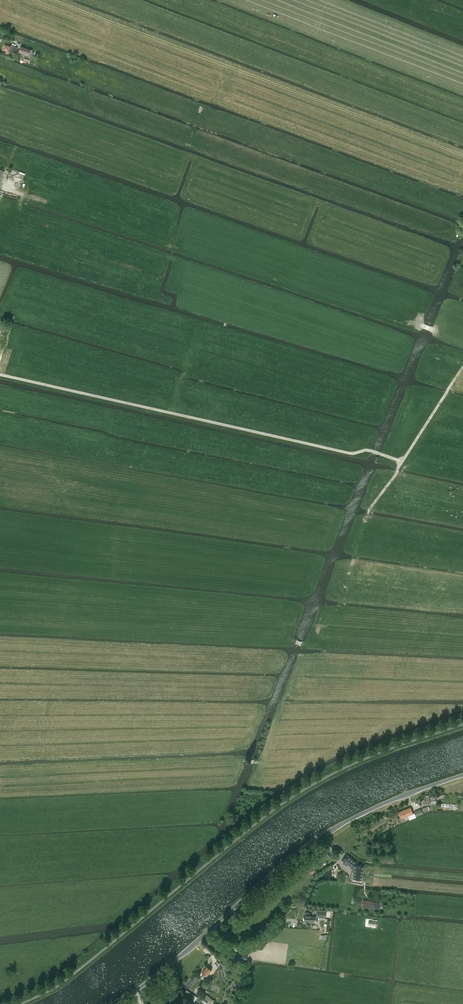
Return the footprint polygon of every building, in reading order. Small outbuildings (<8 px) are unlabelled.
[(5,43),(2,50),(6,51),(6,53),(8,54),(8,52),(13,53),(15,54),(18,48),(15,47),(11,46),(5,43)] [(27,56),(30,49),(21,46),(19,53),(27,56)] [(59,55),(48,51),(46,55),(57,60),(59,55)] [(410,807),(399,812),(401,818),(405,817),(405,819),(409,818),(408,816),(413,814),(413,813),(410,807)] [(347,855),(342,860),(352,868),(353,870),(353,871),(354,872),(353,878),(353,880),(356,881),(356,879),(362,880),(363,866),(355,865),(355,864),(352,861),(353,860),(347,855)] [(362,907),(373,908),(374,902),(363,900),(362,907)] [(305,913),(304,921),(315,922),(315,917),(312,917),(312,916),(310,916),(310,914),(309,914),(308,912),(306,912),(305,913)] [(204,974),(201,977),(204,979),(206,976),(207,976),(212,970),(207,966),(202,972),(204,974)] [(193,1001),(196,996),(187,990),(184,994),(193,1001)] [(203,998),(212,1003),(213,1003),(214,1000),(206,994),(203,998)]
